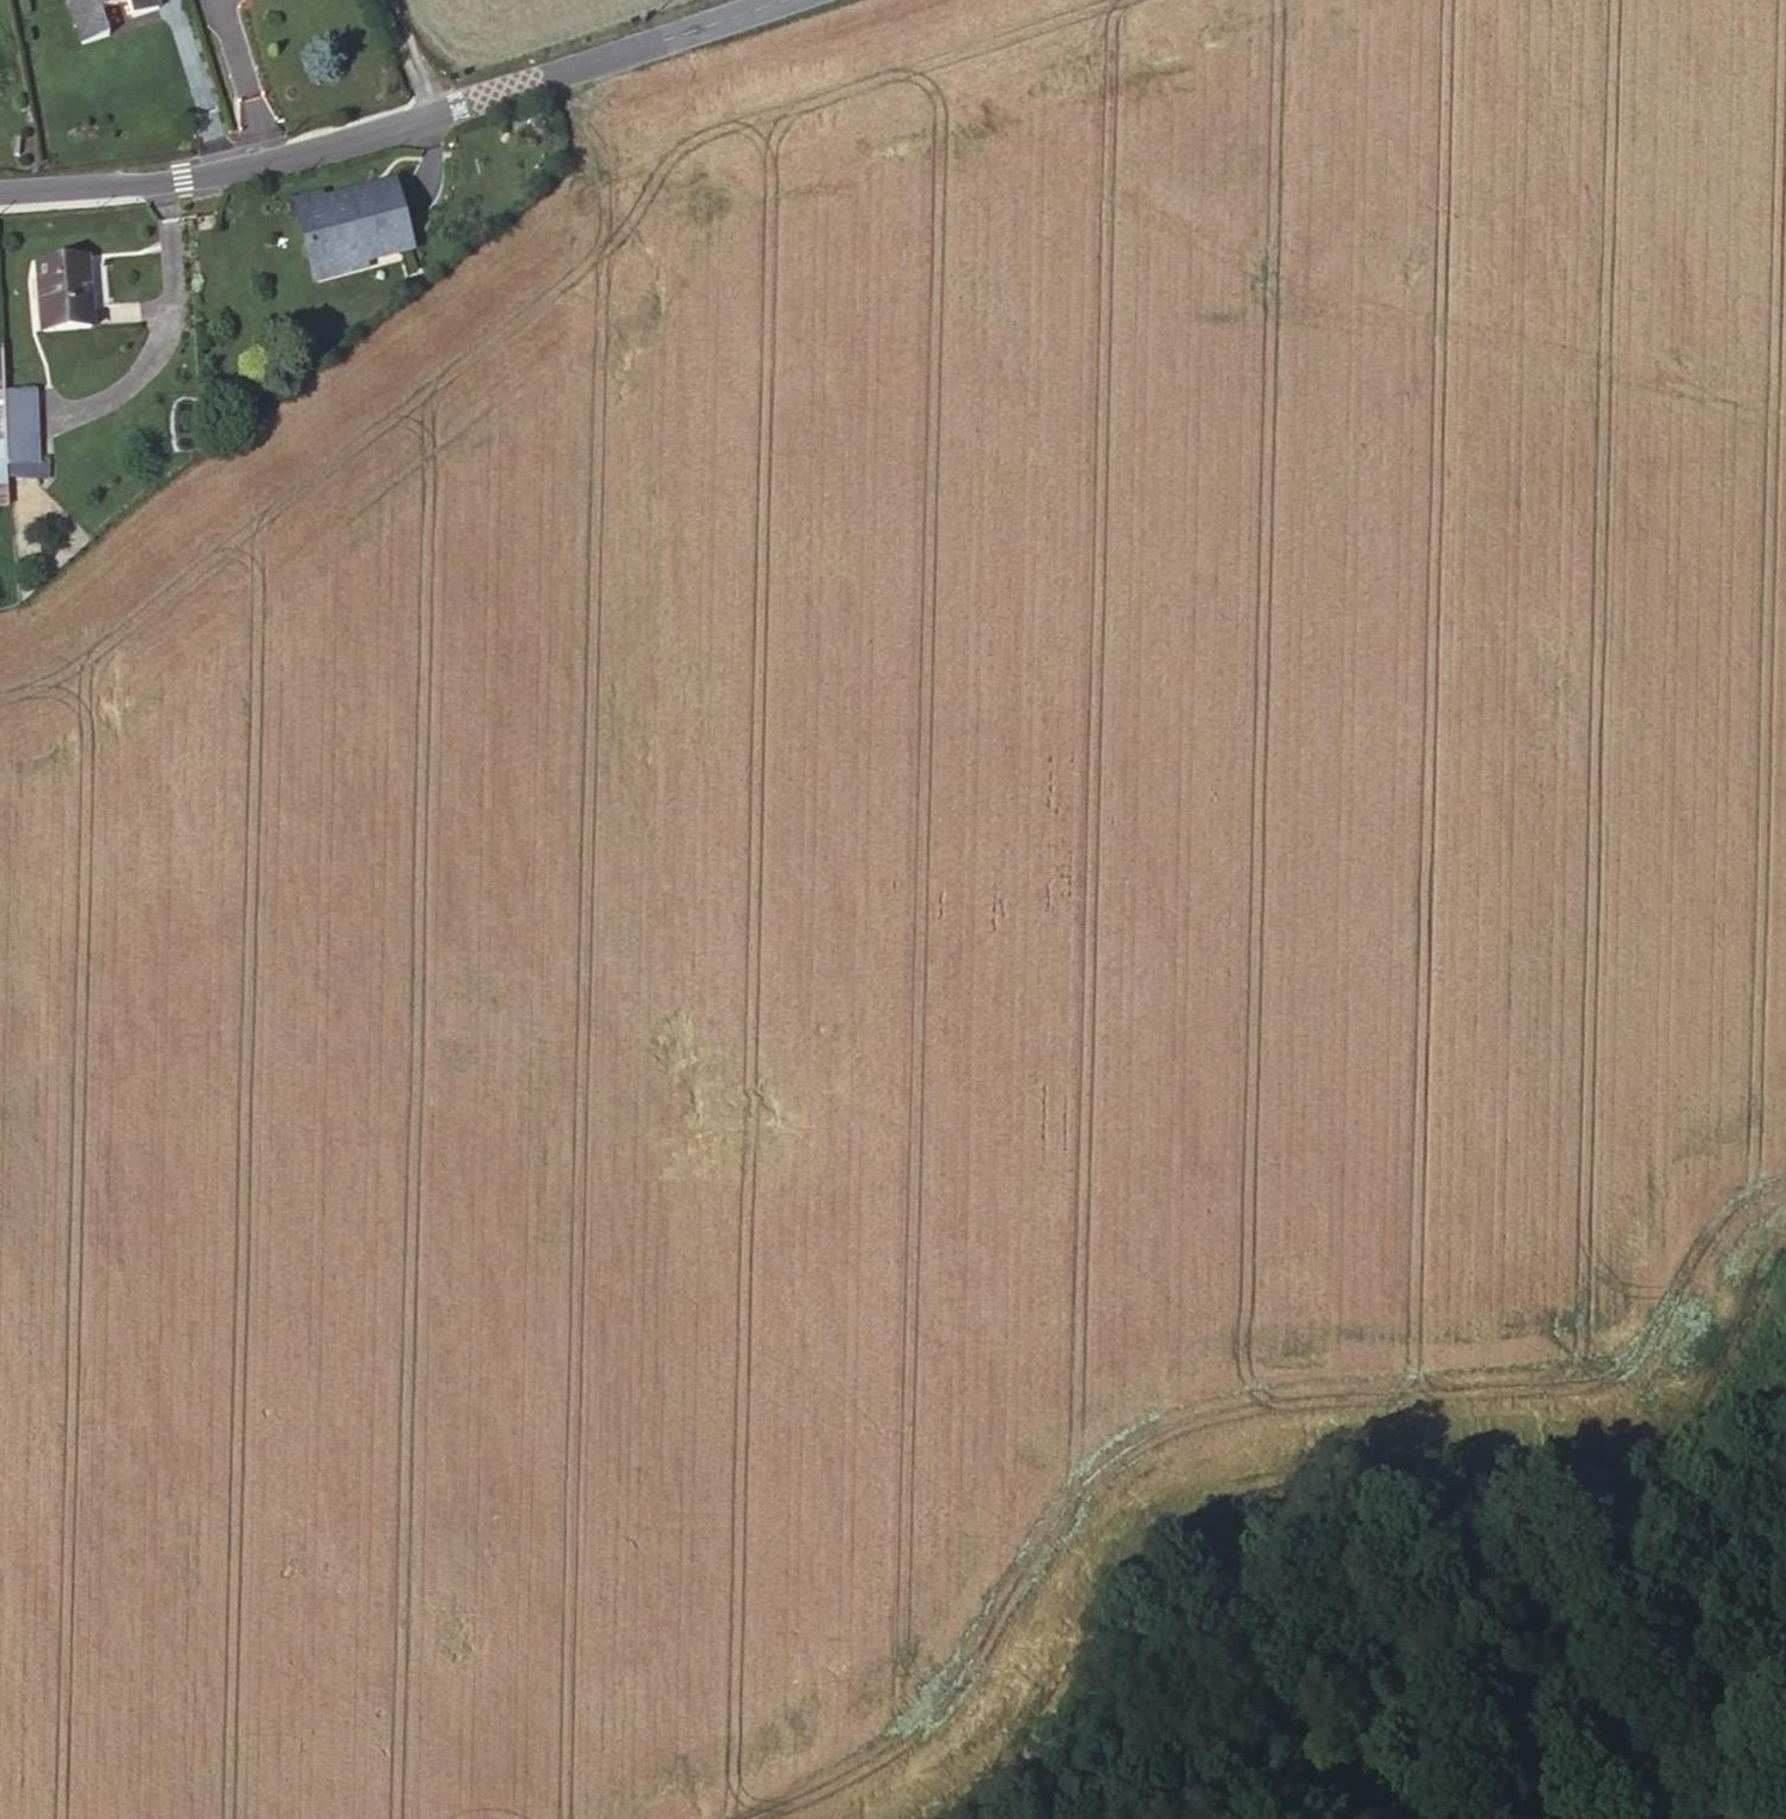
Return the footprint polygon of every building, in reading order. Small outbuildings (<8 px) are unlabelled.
[(69,0),(83,44),(109,36),(101,10),(128,2),(133,17),(158,9),(155,0),(70,0),(69,0)] [(410,248),(394,186),(298,211),(314,274),(410,248)] [(93,328),(86,260),(39,264),(45,332),(93,328)] [(13,505),(11,465),(6,386),(6,377),(4,346),(0,347),(0,506),(13,505)] [(35,376),(6,377),(6,386),(11,465),(39,464),(35,376)]
